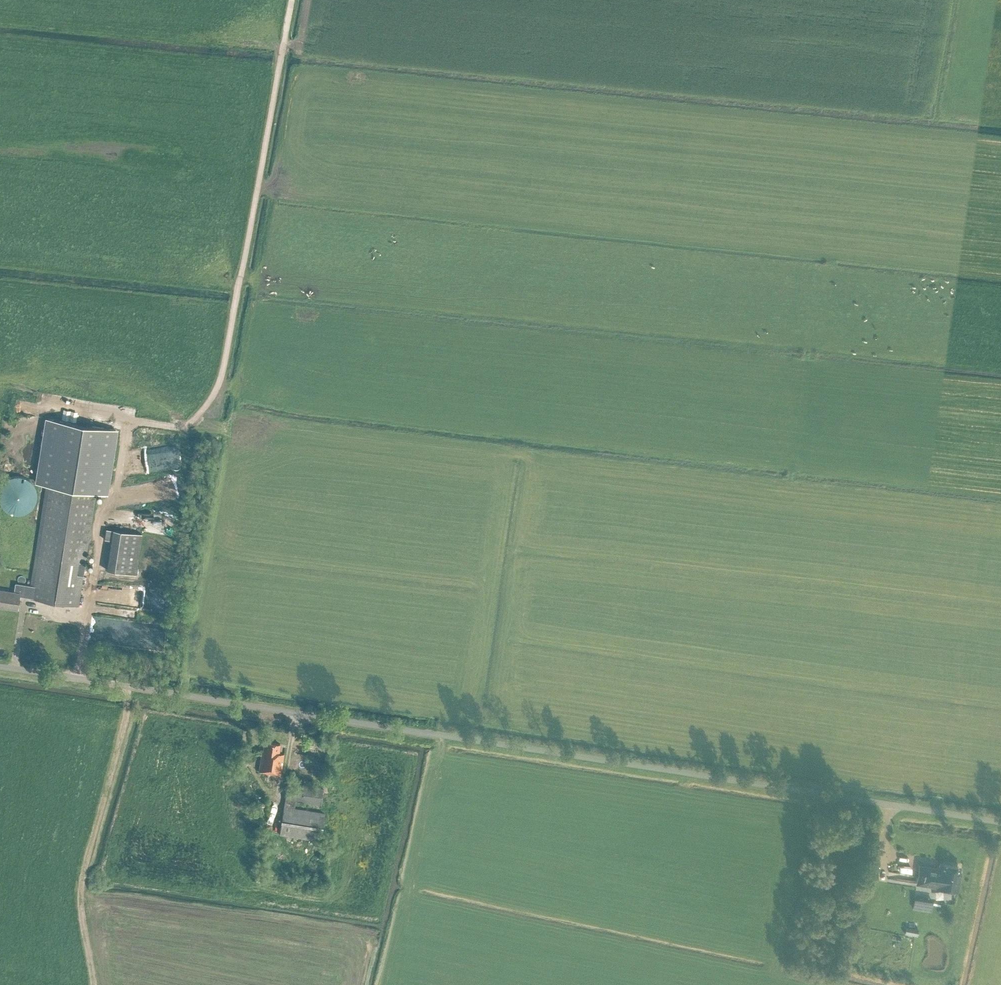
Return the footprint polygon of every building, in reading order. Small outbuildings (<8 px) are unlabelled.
[(118,429),(44,417),(34,481),(47,483),(31,584),(15,582),(13,591),(0,588),(0,605),(17,608),(19,594),(29,596),(29,597),(78,604),(95,491),(108,493),(118,429)] [(19,513),(22,512),(24,511),(27,510),(29,509),(31,508),(32,506),(34,504),(35,502),(36,500),(36,498),(37,496),(37,493),(37,491),(36,488),(35,485),(34,483),(32,481),(31,479),(29,477),(26,476),(24,475),(22,474),(20,474),(17,474),(15,474),(13,474),(11,475),(9,476),(6,477),(4,479),(2,481),(1,483),(0,485),(0,502),(1,504),(3,506),(4,508),(6,509),(9,510),(11,512),(14,512),(16,513),(19,513)] [(135,572),(142,532),(106,526),(104,537),(112,538),(107,567),(135,572)] [(329,738),(323,737),(320,751),(326,752),(329,738)] [(280,774),(284,746),(279,745),(280,742),(264,740),(263,749),(261,749),(258,769),(265,770),(265,771),(280,774)] [(320,802),(322,787),(287,781),(284,797),(285,797),(283,805),(279,832),(319,839),(324,811),(293,807),(295,799),(320,802)] [(956,890),(959,871),(957,870),(958,867),(941,864),(940,871),(919,867),(916,883),(936,886),(936,887),(956,890)] [(904,933),(916,935),(918,928),(905,926),(904,933)]
